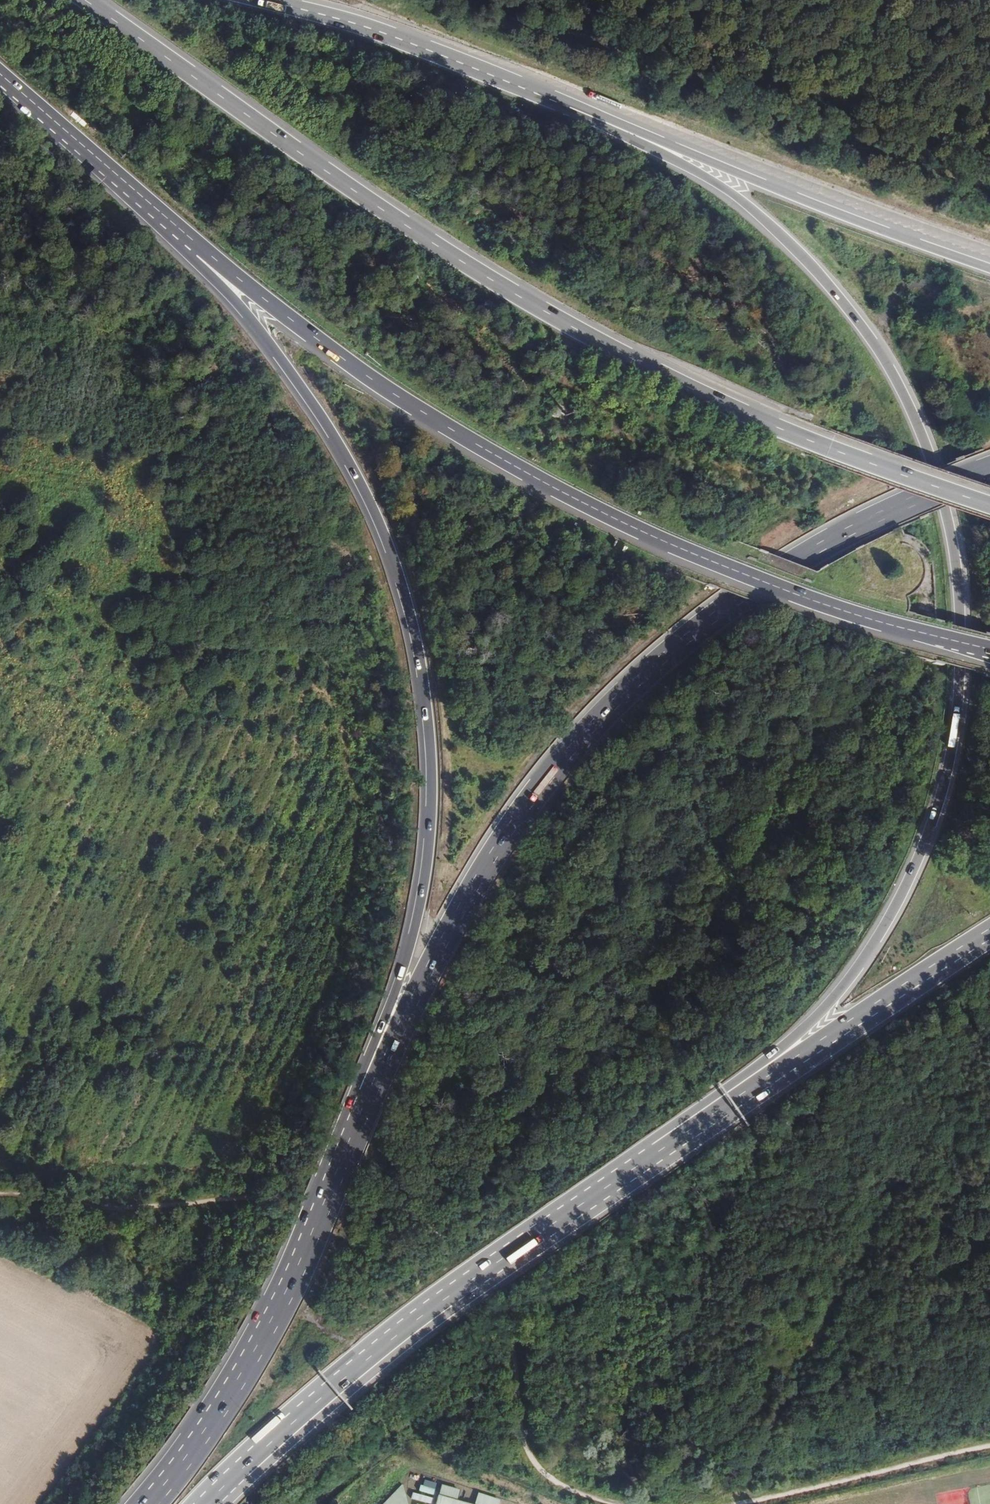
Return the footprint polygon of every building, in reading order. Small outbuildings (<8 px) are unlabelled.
[(403,1485),(385,1503),(407,1503),(403,1485)] [(500,1501),(478,1495),(475,1503),(499,1503),(500,1501)]
